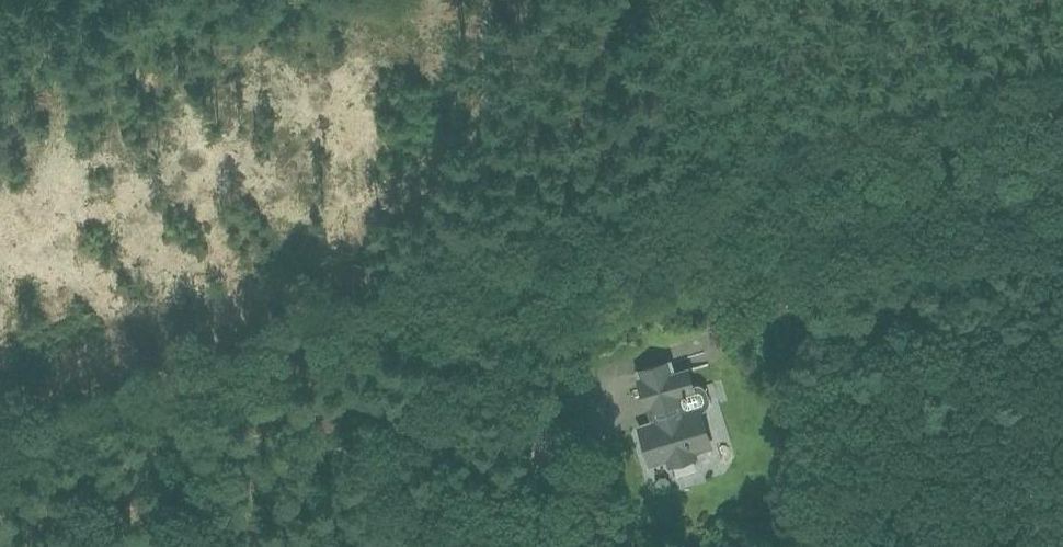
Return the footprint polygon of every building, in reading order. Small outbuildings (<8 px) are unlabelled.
[(711,446),(699,410),(705,408),(709,404),(710,398),(707,388),(703,384),(697,382),(694,383),(690,365),(675,369),(673,361),(638,372),(642,384),(641,385),(646,402),(647,402),(651,413),(654,412),(657,422),(640,428),(652,464),(669,458),(671,465),(696,457),(694,451),(711,446)]
